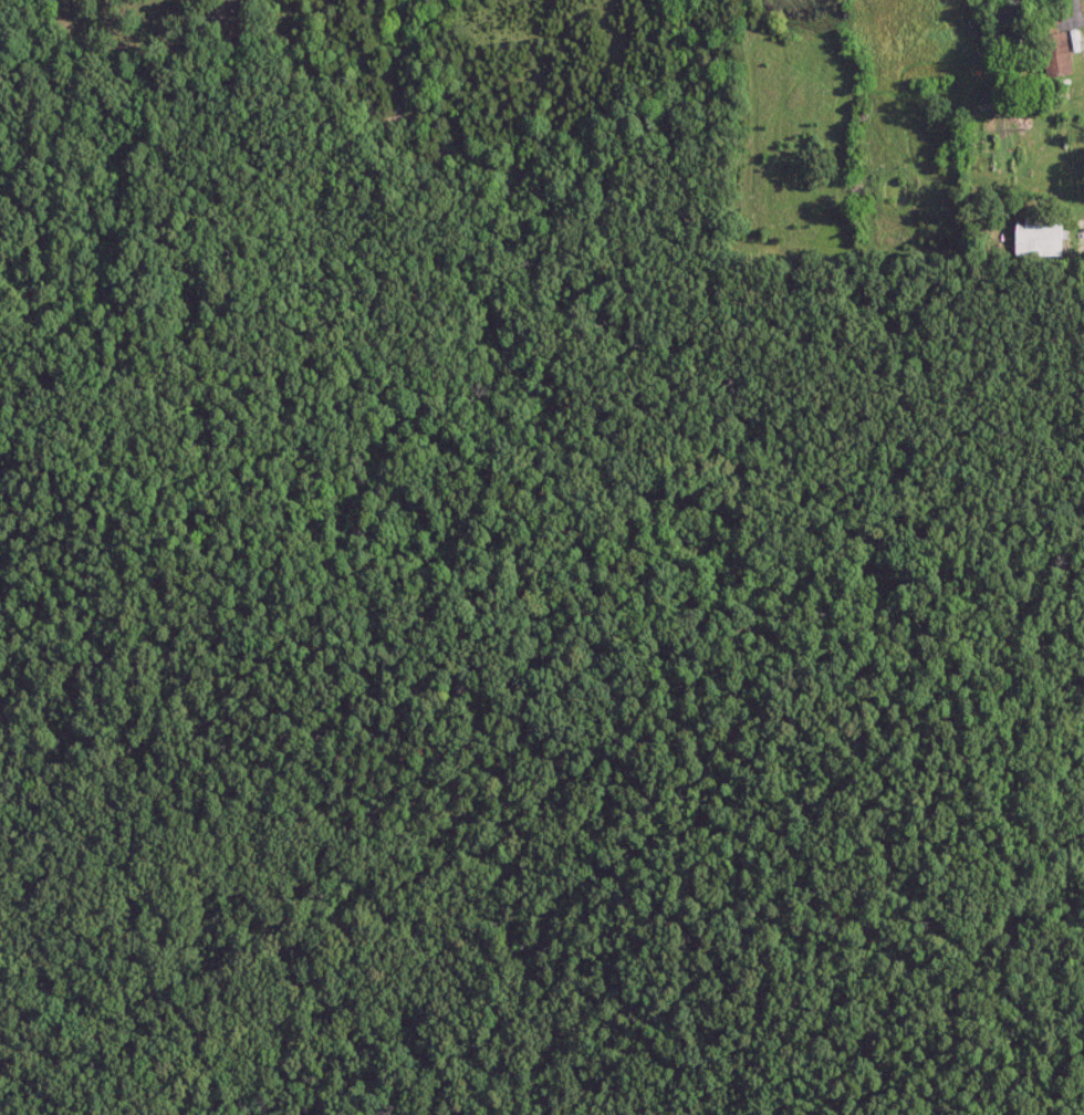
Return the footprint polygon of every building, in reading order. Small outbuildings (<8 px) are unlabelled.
[(1070,75),(1064,33),(1038,38),(1045,79),(1070,75)] [(1016,258),(1064,257),(1063,218),(1015,219),(1016,258)]
